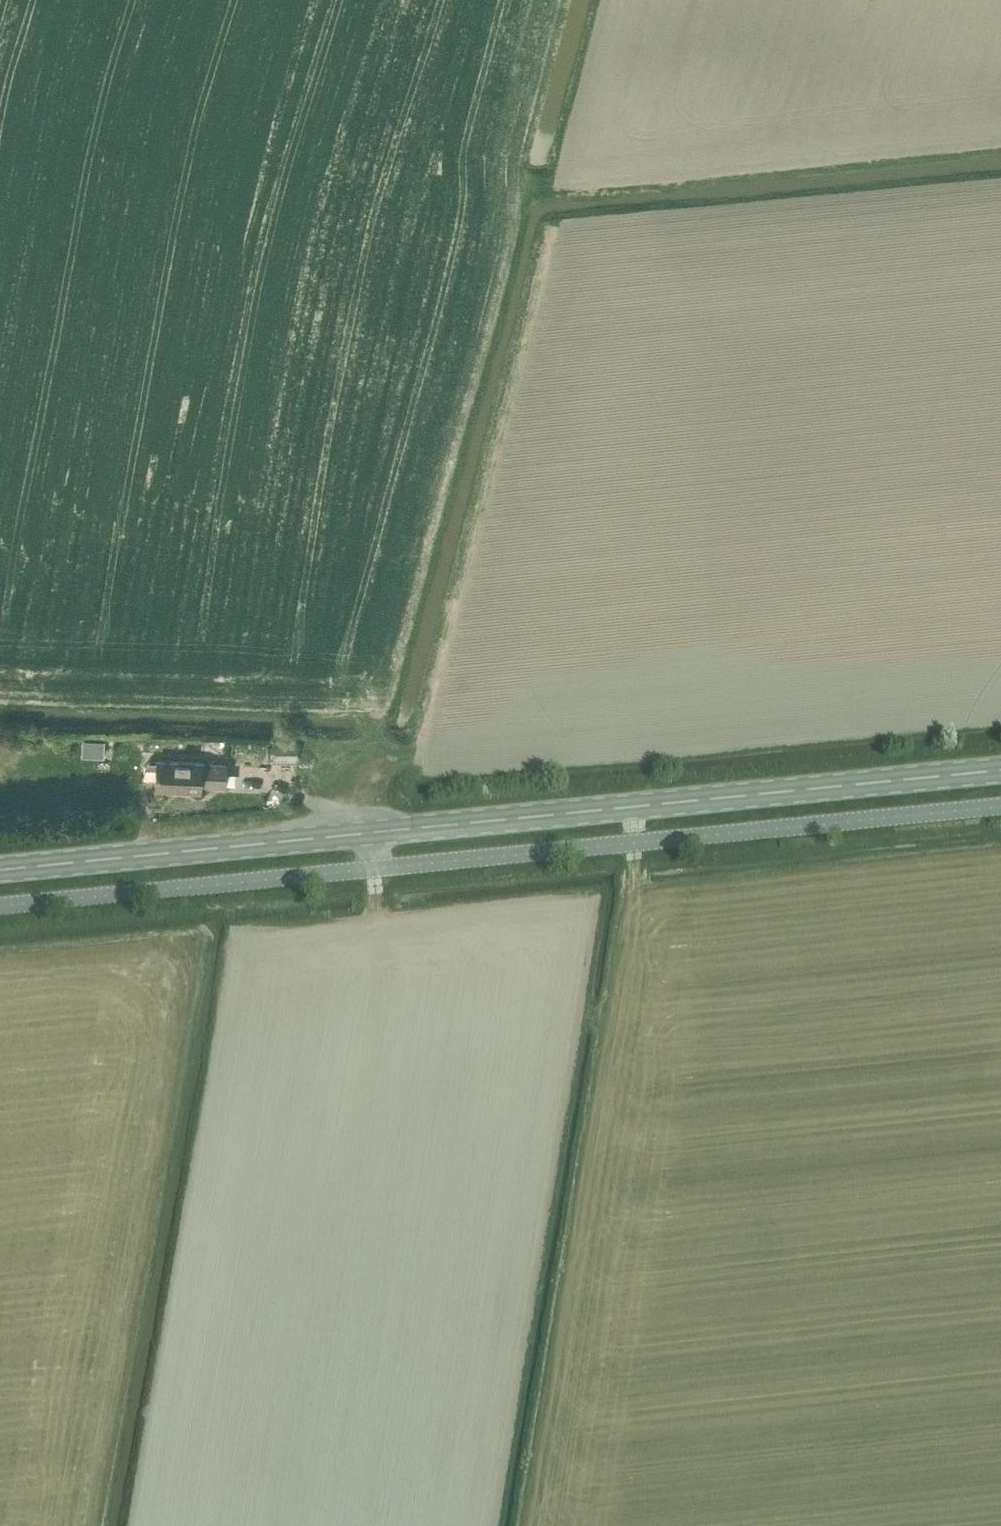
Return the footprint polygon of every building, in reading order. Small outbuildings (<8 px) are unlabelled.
[(16,740),(16,735),(12,730),(7,730),(3,734),(3,740),(6,744),(12,744),(16,740)] [(222,737),(204,737),(204,746),(221,746),(222,737)] [(224,740),(224,753),(237,753),(237,740),(224,740)] [(296,761),(296,741),(272,740),(272,760),(296,761)] [(157,760),(156,763),(148,762),(144,766),(144,774),(147,778),(156,779),(155,789),(199,792),(200,785),(224,786),(225,764),(201,763),(201,762),(157,760)]
